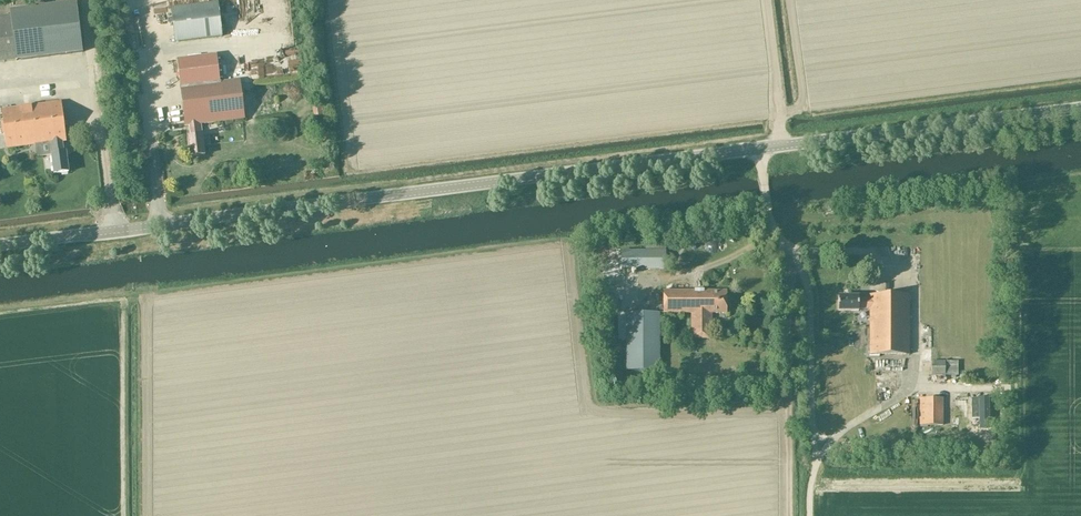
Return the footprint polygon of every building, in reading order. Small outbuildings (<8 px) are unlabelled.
[(174,43),(222,37),(217,2),(170,8),(174,43)] [(76,3),(9,12),(10,16),(15,60),(82,52),(76,3)] [(15,60),(10,16),(0,17),(0,62),(15,60)] [(198,124),(244,119),(239,80),(220,82),(216,55),(177,60),(181,91),(185,126),(189,126),(190,137),(187,137),(190,157),(204,155),(203,145),(209,144),(208,134),(200,135),(198,124)] [(53,174),(68,172),(66,152),(63,152),(62,142),(65,141),(60,102),(1,109),(6,148),(50,143),(53,174)] [(665,251),(665,250),(621,250),(621,270),(665,270),(665,260),(670,260),(670,251),(665,251)] [(726,313),(726,291),(664,291),(664,313),(691,313),(691,339),(711,339),(711,313),(726,313)] [(838,297),(838,311),(858,311),(858,309),(869,309),(869,355),(908,355),(908,295),(869,296),(869,299),(858,299),(858,297),(838,297)] [(659,313),(626,313),(626,371),(659,371),(659,313)] [(944,376),(944,362),(931,362),(930,376),(944,376)] [(941,398),(919,398),(919,426),(942,425),(941,398)]
